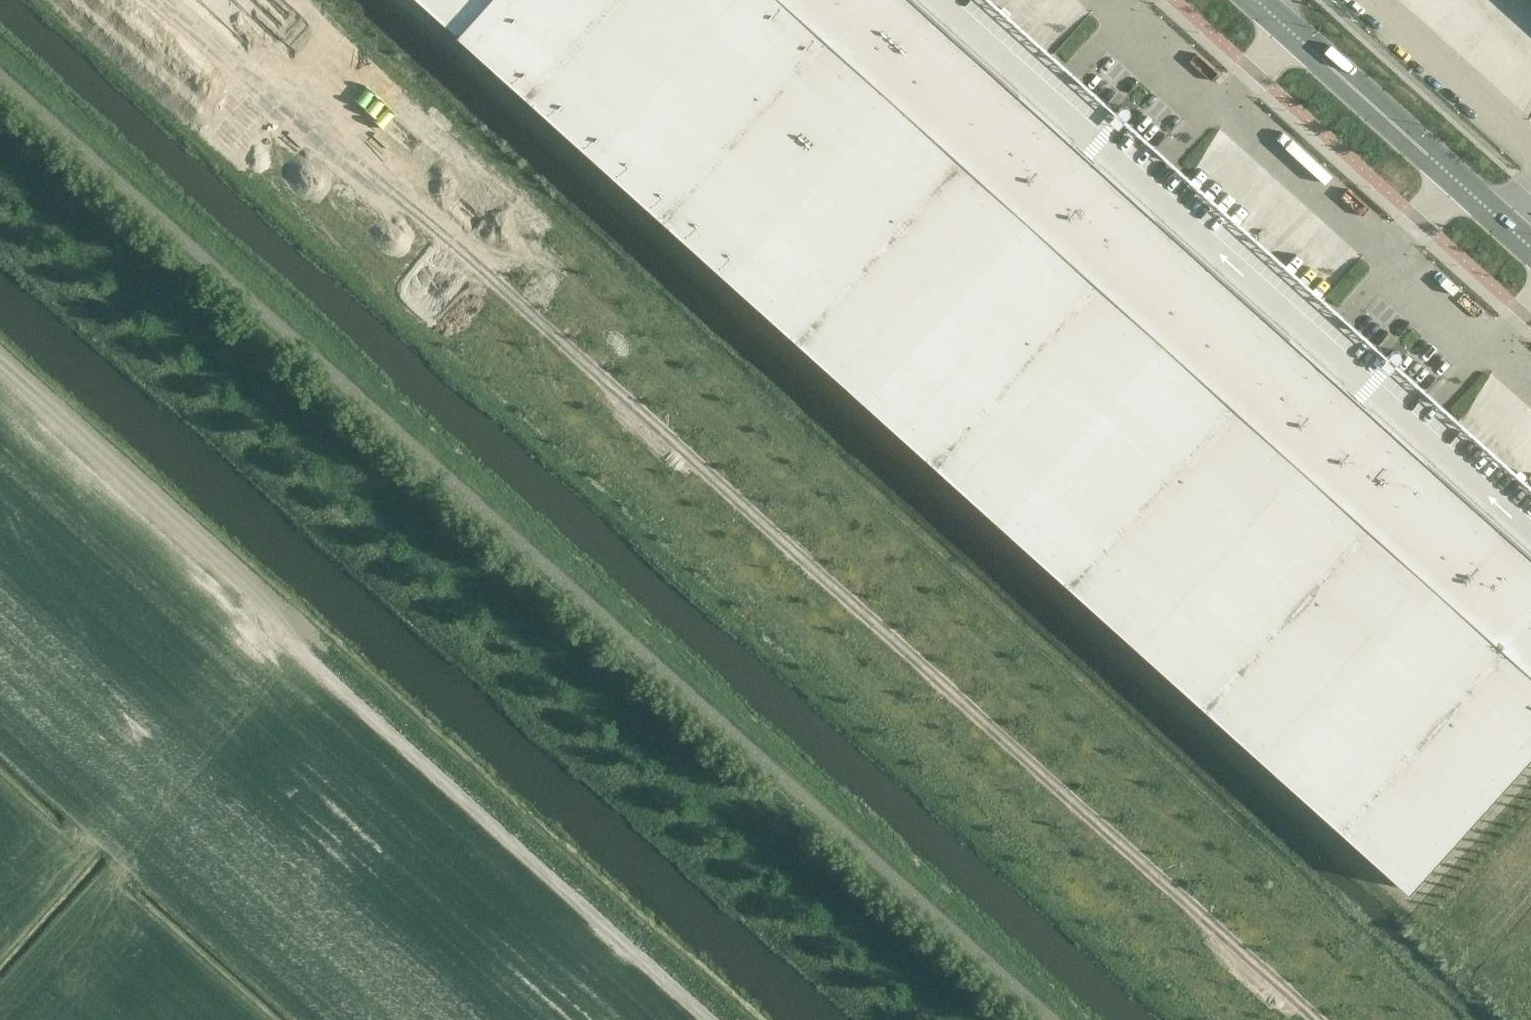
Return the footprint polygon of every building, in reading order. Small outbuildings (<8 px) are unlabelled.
[(1408,888),(1530,751),(1530,554),(916,0),(421,0),(1408,888)] [(1530,554),(1530,491),(987,0),(916,0),(1530,554)]
